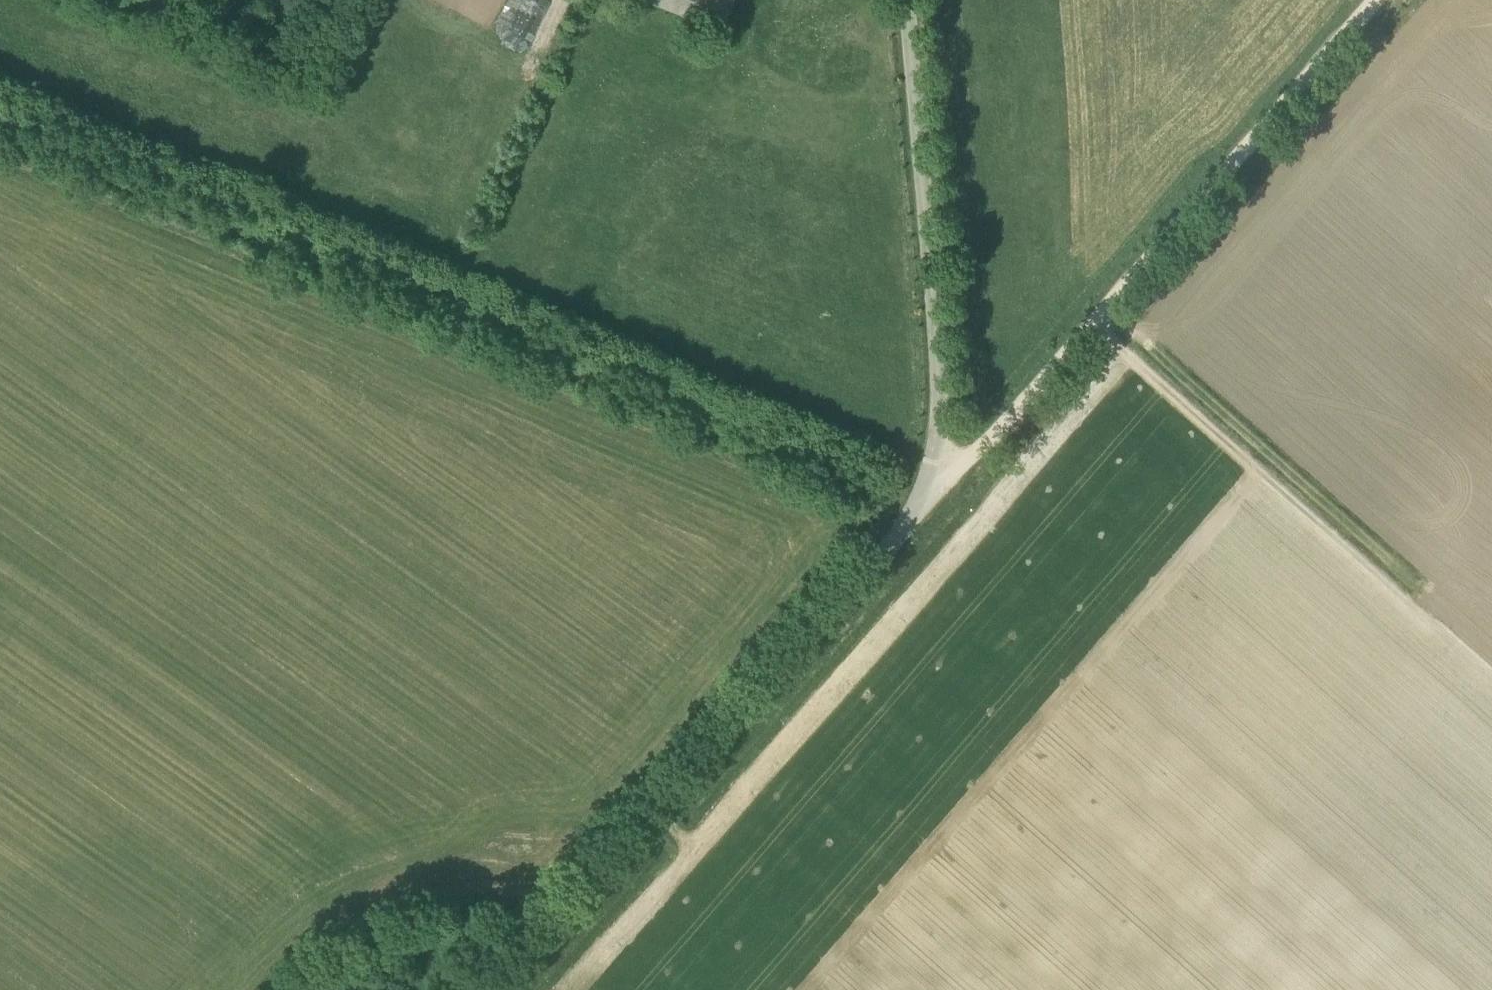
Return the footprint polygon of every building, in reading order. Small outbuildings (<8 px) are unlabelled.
[(722,30),(734,0),(653,0),(670,6),(669,9),(722,30)]
